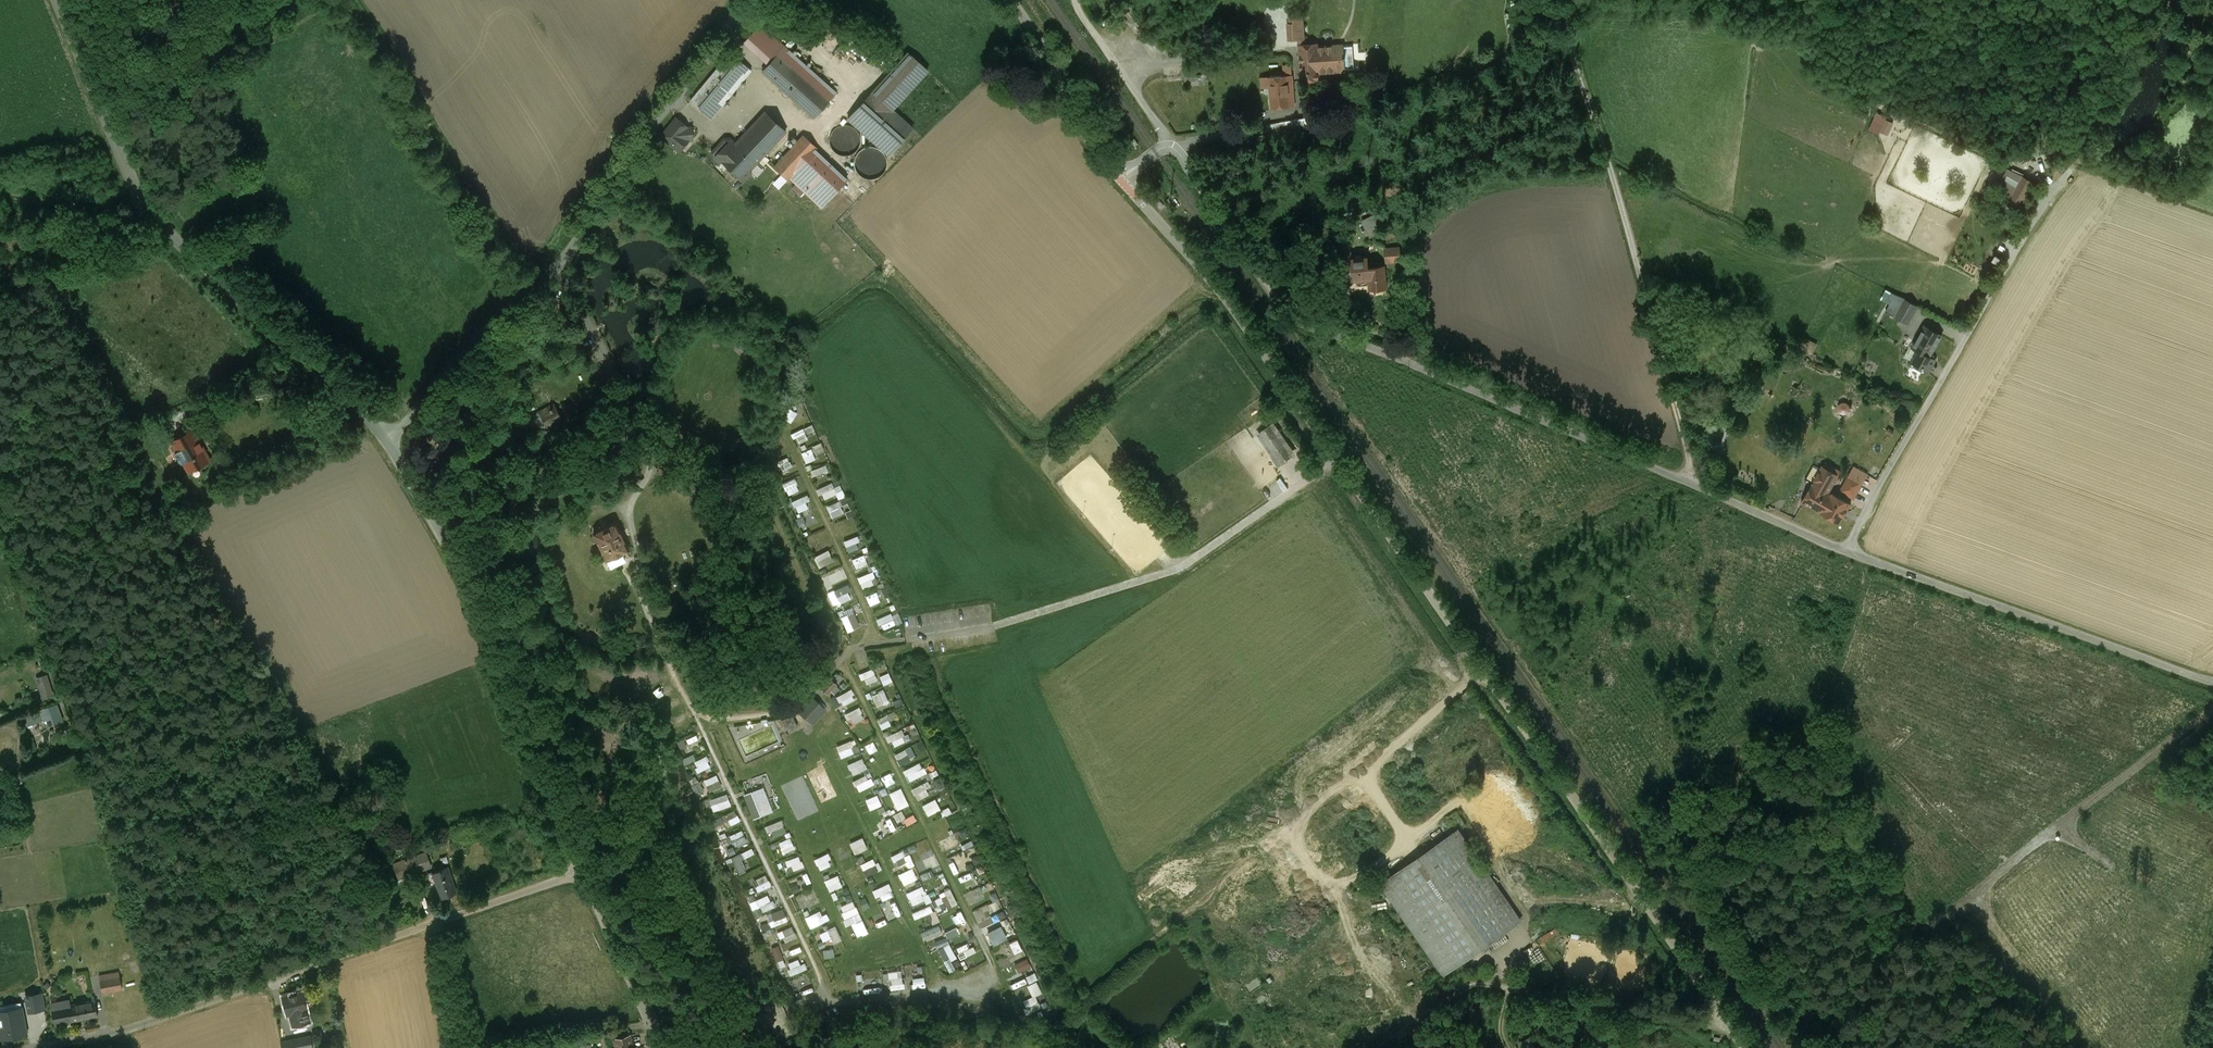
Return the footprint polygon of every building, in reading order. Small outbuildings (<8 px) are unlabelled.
[(1127,13),(1131,24),(1140,21),(1136,9),(1127,13)] [(1301,14),(1290,14),(1291,24),(1288,24),(1289,40),(1304,39),(1301,14)] [(784,47),(759,25),(743,42),(768,65),(784,47)] [(1320,79),(1319,73),(1317,47),(1316,44),(1299,45),(1301,80),(1320,79)] [(1343,45),(1317,47),(1319,73),(1345,71),(1343,45)] [(836,93),(784,47),(768,65),(762,71),(814,117),(836,93)] [(907,54),(872,93),(892,111),(928,72),(907,54)] [(732,55),(692,103),(710,119),(751,70),(732,55)] [(1294,106),(1292,67),(1284,67),(1284,76),(1270,78),(1272,108),(1294,106)] [(892,111),(872,93),(848,119),(888,155),(912,128),(892,111)] [(785,132),(765,112),(746,132),(767,151),(779,139),(785,132)] [(1886,117),(1877,113),(1869,130),(1878,134),(1881,132),(1887,135),(1892,123),(1885,119),(1886,117)] [(687,127),(676,117),(661,134),(682,150),(688,141),(693,141),(693,126),(687,127)] [(1317,117),(1278,123),(1278,126),(1268,128),(1269,135),(1318,127),(1317,117)] [(833,150),(836,153),(840,155),(844,155),(848,155),(852,154),(855,151),(858,148),(859,144),(860,140),(859,136),(858,132),(855,129),(852,127),(848,125),(844,125),(839,126),(836,128),(833,131),(831,134),(830,138),(830,142),(831,146),(833,150)] [(734,144),(720,159),(721,160),(741,179),(763,155),(767,151),(746,132),(734,144)] [(774,165),(773,167),(787,180),(789,177),(814,151),(816,148),(803,136),(790,149),(774,165)] [(726,143),(723,147),(720,146),(717,147),(716,148),(714,150),(714,151),(713,154),(713,155),(714,158),(715,159),(719,163),(721,160),(720,159),(734,144),(731,141),(731,140),(730,140),(729,139),(728,139),(727,139),(726,140),(726,141),(726,143)] [(767,151),(763,155),(774,165),(790,149),(779,139),(767,151)] [(877,149),(872,147),(868,148),(863,149),(860,151),(857,155),(855,159),(854,164),(855,168),(857,172),(860,176),(864,178),(868,179),(873,179),(877,178),(881,175),(884,172),(886,168),(887,163),(886,159),(884,154),(881,151),(877,149)] [(814,151),(789,177),(821,208),(846,181),(814,151)] [(2033,183),(2007,169),(1998,185),(2023,200),(2033,183)] [(1377,218),(1365,224),(1370,233),(1381,227),(1377,218)] [(1399,248),(1386,249),(1387,262),(1400,261),(1399,248)] [(1367,257),(1351,259),(1352,281),(1357,280),(1358,284),(1368,283),(1368,288),(1386,287),(1384,266),(1367,267),(1367,257)] [(1917,307),(1896,295),(1886,313),(1907,325),(1917,307)] [(1929,357),(1931,354),(1941,336),(1942,335),(1924,325),(1923,326),(1924,326),(1912,347),(1918,351),(1929,357)] [(760,351),(743,337),(736,345),(753,359),(760,351)] [(1929,357),(1918,351),(1912,362),(1913,363),(1925,369),(1929,372),(1933,365),(1931,364),(1934,358),(1933,356),(1931,354),(1929,357)] [(1869,372),(1875,362),(1865,356),(1859,365),(1869,372)] [(1925,369),(1913,363),(1912,365),(1913,368),(1920,373),(1923,372),(1925,369)] [(554,406),(539,413),(548,430),(562,423),(554,406)] [(1294,457),(1273,424),(1259,433),(1281,466),(1294,457)] [(793,433),(799,444),(811,438),(806,427),(793,433)] [(193,430),(172,442),(189,472),(210,460),(193,430)] [(814,446),(816,453),(828,450),(826,442),(814,446)] [(808,463),(818,458),(813,447),(803,452),(808,463)] [(830,464),(813,468),(815,475),(831,471),(830,464)] [(1817,510),(1827,492),(1837,475),(1822,467),(1802,501),(1817,510)] [(707,477),(702,475),(699,483),(703,485),(707,477)] [(1862,482),(1849,475),(1840,490),(1853,498),(1862,482)] [(842,479),(837,481),(840,492),(845,491),(842,479)] [(825,500),(840,493),(835,481),(820,488),(825,500)] [(1827,492),(1817,510),(1839,523),(1850,504),(1832,493),(1831,495),(1827,492)] [(809,501),(813,499),(811,493),(795,501),(800,512),(811,507),(809,501)] [(843,498),(828,506),(832,515),(847,507),(843,498)] [(810,524),(806,514),(798,517),(802,527),(810,524)] [(615,523),(593,533),(607,560),(628,550),(615,523)] [(847,550),(865,542),(861,533),(843,541),(847,550)] [(832,549),(816,555),(820,566),(836,561),(832,549)] [(849,561),(855,571),(867,565),(862,554),(849,561)] [(870,557),(875,570),(880,568),(875,555),(870,557)] [(832,584),(846,578),(842,567),(828,573),(832,584)] [(874,577),(877,576),(875,570),(859,576),(863,588),(876,584),(874,577)] [(838,591),(843,601),(853,596),(848,586),(838,591)] [(878,591),(867,595),(870,603),(881,599),(878,591)] [(851,631),(864,624),(855,605),(842,612),(851,631)] [(890,607),(876,612),(881,624),(894,620),(890,607)] [(756,670),(740,661),(734,670),(750,680),(756,670)] [(863,672),(867,684),(880,679),(876,667),(863,672)] [(886,684),(896,680),(891,671),(882,676),(886,684)] [(47,674),(36,678),(43,700),(54,696),(47,674)] [(840,679),(835,674),(831,678),(836,683),(840,679)] [(821,690),(827,696),(837,685),(831,680),(821,690)] [(852,688),(834,698),(839,708),(858,697),(852,688)] [(877,705),(889,702),(887,691),(875,693),(877,705)] [(827,710),(813,698),(799,714),(813,726),(827,710)] [(46,719),(48,725),(63,720),(58,704),(40,710),(43,720),(46,719)] [(861,705),(844,714),(850,725),(867,717),(861,705)] [(890,714),(878,718),(882,729),(894,724),(890,714)] [(793,716),(782,721),(785,727),(792,724),(794,729),(793,729),(796,734),(801,731),(799,726),(798,727),(793,716)] [(902,730),(890,736),(896,747),(907,741),(902,730)] [(702,731),(680,740),(683,749),(705,739),(702,731)] [(856,737),(838,746),(844,758),(862,749),(856,737)] [(879,739),(865,743),(869,754),(882,749),(879,739)] [(902,764),(919,756),(913,745),(896,753),(902,764)] [(688,764),(699,760),(697,754),(685,758),(688,764)] [(694,762),(699,773),(714,767),(710,756),(694,762)] [(862,757),(850,763),(855,774),(868,768),(862,757)] [(922,762),(906,768),(910,780),(927,773),(922,762)] [(1459,780),(1462,772),(1453,769),(1451,777),(1459,780)] [(885,789),(899,781),(892,771),(879,779),(885,789)] [(720,774),(707,780),(712,792),(725,786),(720,774)] [(877,784),(873,774),(856,781),(860,791),(877,784)] [(690,780),(697,796),(706,792),(699,776),(690,780)] [(929,788),(933,785),(929,779),(913,789),(920,800),(931,793),(929,788)] [(891,792),(899,810),(911,804),(903,787),(891,792)] [(747,794),(744,795),(755,820),(761,817),(751,792),(747,794)] [(712,799),(716,812),(734,806),(730,793),(712,799)] [(879,793),(867,798),(871,810),(884,805),(879,793)] [(924,804),(929,815),(943,808),(938,797),(924,804)] [(738,810),(714,820),(718,828),(741,818),(738,810)] [(896,813),(898,820),(907,817),(904,810),(896,813)] [(1448,817),(1457,832),(1459,831),(1466,825),(1457,811),(1448,817)] [(887,821),(892,831),(898,828),(894,818),(887,821)] [(767,825),(769,832),(787,825),(785,819),(767,825)] [(773,836),(789,830),(787,826),(771,832),(773,836)] [(745,829),(732,835),(737,846),(750,841),(745,829)] [(1521,921),(1459,831),(1457,832),(1382,884),(1444,975),(1521,921)] [(940,839),(942,846),(946,845),(947,849),(962,845),(959,834),(940,839)] [(793,836),(781,842),(786,853),(798,848),(793,836)] [(867,836),(852,842),(857,854),(871,848),(867,836)] [(914,844),(905,848),(908,855),(917,851),(914,844)] [(912,853),(907,855),(905,850),(893,854),(895,860),(907,856),(911,866),(916,863),(912,853)] [(742,868),(735,870),(738,877),(763,865),(758,852),(739,861),(742,868)] [(822,870),(835,864),(830,852),(817,858),(822,870)] [(421,854),(393,864),(398,878),(427,868),(421,854)] [(802,854),(787,859),(789,867),(794,865),(796,870),(806,867),(802,854)] [(926,872),(942,866),(937,854),(921,860),(926,872)] [(900,866),(908,861),(906,857),(897,861),(900,866)] [(963,857),(950,863),(955,874),(968,869),(963,857)] [(868,876),(881,871),(876,858),(863,863),(868,876)] [(851,881),(863,876),(858,865),(846,871),(851,881)] [(914,866),(899,874),(905,885),(920,877),(914,866)] [(448,868),(433,874),(441,898),(456,892),(448,868)] [(810,871),(803,875),(808,885),(815,881),(810,871)] [(758,886),(759,890),(774,886),(770,874),(759,877),(762,885),(758,886)] [(795,892),(804,889),(801,883),(793,885),(795,892)] [(877,888),(881,900),(896,895),(892,883),(877,888)] [(845,884),(831,887),(834,898),(847,895),(845,884)] [(927,884),(908,891),(915,909),(933,902),(927,884)] [(955,889),(936,895),(940,907),(948,904),(949,908),(960,904),(955,889)] [(812,892),(799,898),(804,907),(816,902),(812,892)] [(758,915),(777,907),(772,893),(752,901),(758,915)] [(991,906),(995,913),(1002,909),(999,902),(991,906)] [(917,919),(936,910),(933,903),(914,912),(917,919)] [(978,920),(990,916),(987,906),(974,910),(978,920)] [(964,908),(957,910),(962,922),(968,920),(964,908)] [(808,916),(812,927),(829,921),(825,910),(808,916)] [(854,916),(844,921),(846,926),(857,921),(854,916)] [(983,927),(992,940),(1003,932),(994,919),(983,927)] [(941,922),(923,931),(927,940),(946,931),(941,922)] [(785,942),(799,936),(794,925),(780,931),(785,942)] [(838,925),(821,933),(825,941),(835,936),(837,942),(844,939),(838,925)] [(1550,939),(1563,930),(1560,925),(1547,934),(1550,939)] [(444,939),(442,933),(436,935),(438,942),(444,939)] [(1012,941),(1017,953),(1026,949),(1021,938),(1012,941)] [(953,942),(941,948),(948,962),(960,956),(953,942)] [(980,952),(977,945),(971,947),(969,943),(959,947),(963,958),(980,952)] [(773,947),(779,961),(787,957),(781,944),(773,947)] [(803,945),(792,949),(794,954),(805,950),(803,945)] [(826,957),(837,956),(836,948),(826,949),(826,957)] [(1022,972),(1034,966),(1030,957),(1018,963),(1022,972)] [(792,974),(810,970),(808,959),(792,963),(793,968),(791,969),(792,974)] [(926,965),(918,965),(919,983),(927,983),(926,965)] [(1031,983),(1040,979),(1037,972),(1028,976),(1031,983)] [(119,973),(99,976),(102,992),(122,989),(119,973)] [(873,989),(873,975),(861,975),(861,989),(873,989)] [(892,979),(895,990),(908,986),(905,976),(892,979)] [(1034,996),(1023,1001),(1028,1013),(1043,1007),(1037,995),(1044,992),(1039,980),(1029,984),(1034,996)] [(800,996),(815,990),(814,986),(798,992),(800,996)] [(301,993),(283,998),(287,1014),(291,1013),(293,1020),(291,1021),(293,1027),(309,1022),(306,1009),(304,1001),(310,999),(308,990),(300,992),(301,993)] [(1043,1007),(1048,1006),(1044,993),(1039,995),(1043,1007)] [(43,994),(26,997),(28,1012),(46,1009),(43,994)] [(84,1003),(70,1005),(69,1000),(51,1003),(55,1025),(97,1017),(93,997),(83,999),(84,1003)] [(14,1012),(15,1016),(0,1019),(0,1028),(1,1035),(28,1030),(24,1010),(14,1012)] [(280,1042),(281,1047),(312,1047),(310,1036),(280,1042)] [(613,1039),(615,1047),(632,1047),(630,1036),(613,1039)]
